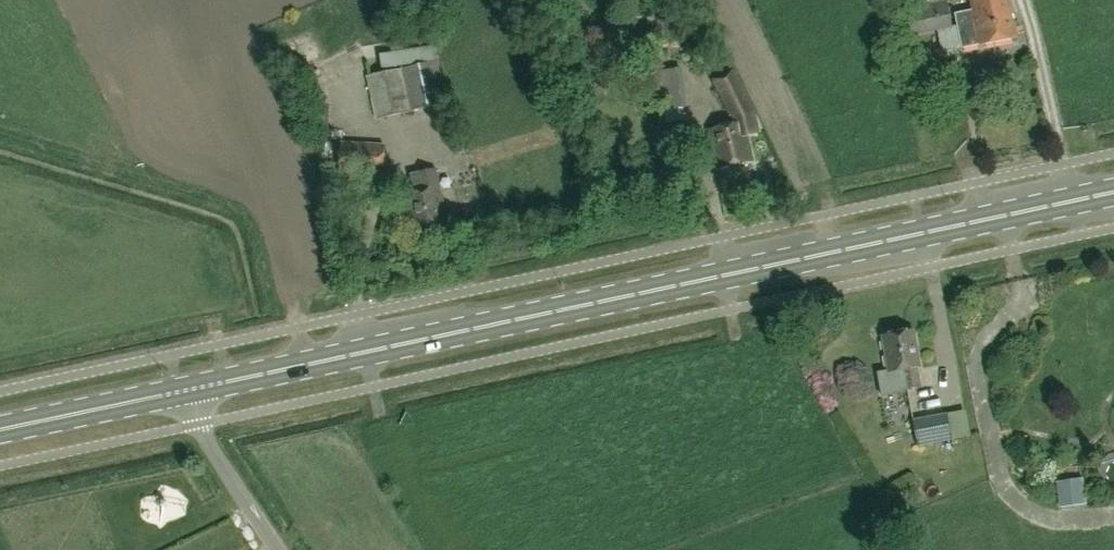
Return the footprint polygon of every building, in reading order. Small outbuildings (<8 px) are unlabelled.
[(920,35),(954,27),(948,0),(937,0),(921,4),(913,5),(914,8),(887,13),(892,38),(919,32),(920,35)] [(974,10),(976,20),(1013,13),(1010,0),(972,0),(974,10)] [(956,13),(963,48),(981,44),(981,46),(1018,39),(1013,13),(976,20),(974,10),(956,13)] [(376,119),(447,104),(438,61),(367,76),(376,119)] [(655,111),(687,108),(682,67),(650,71),(655,111)] [(747,135),(758,133),(754,112),(736,75),(716,85),(735,124),(709,130),(717,169),(753,161),(747,135)] [(383,175),(385,144),(342,142),(340,172),(383,175)] [(412,233),(448,226),(436,169),(411,174),(415,192),(405,195),(412,233)] [(905,390),(922,387),(918,367),(921,367),(914,330),(883,336),(889,371),(877,373),(882,397),(906,393),(905,390)] [(918,447),(952,440),(947,413),(913,420),(918,447)] [(1085,503),(1082,478),(1058,481),(1061,506),(1085,503)]
